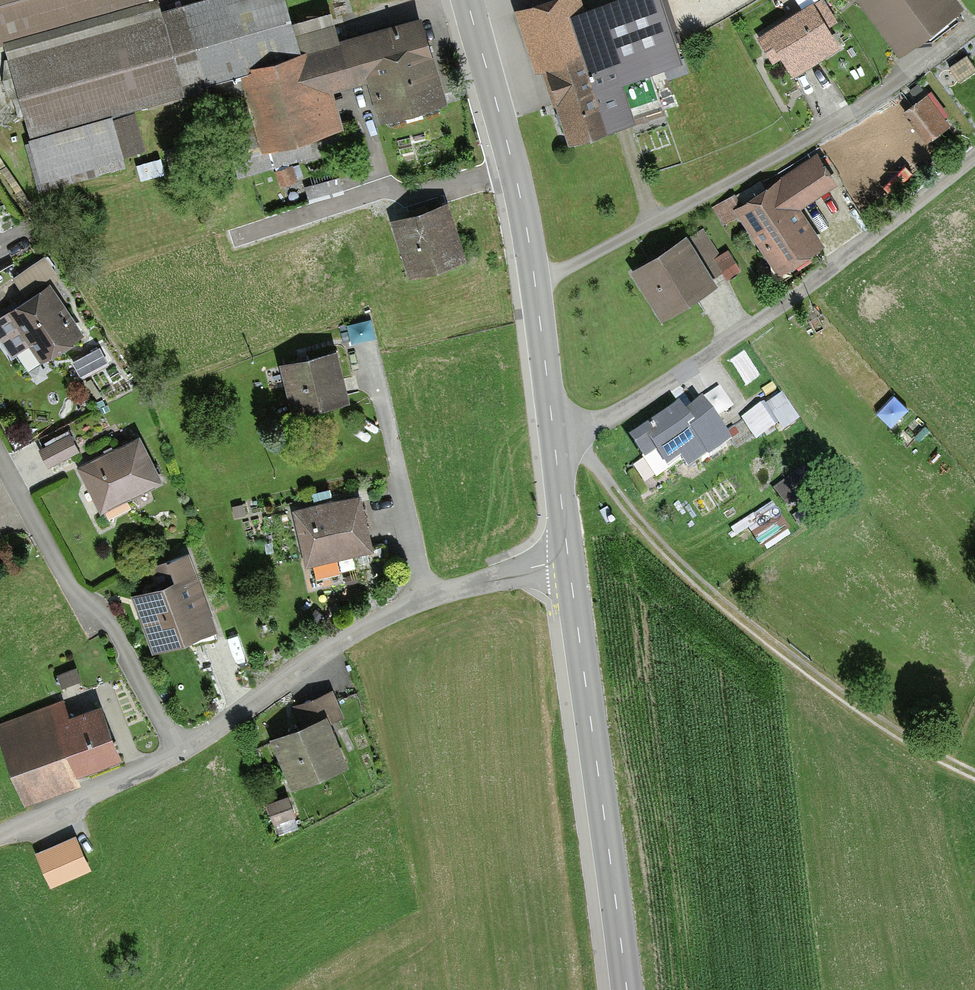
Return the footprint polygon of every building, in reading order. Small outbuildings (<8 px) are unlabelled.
[(156,0),(0,0),(0,45),(4,44),(156,0)] [(447,105),(421,19),(341,44),(332,13),(293,23),(285,0),(203,0),(162,12),(159,0),(156,0),(4,44),(31,143),(25,145),(39,195),(127,168),(124,159),(147,152),(136,113),(188,98),(186,92),(241,79),(261,155),(344,131),(331,94),(368,83),(381,125),(447,105)] [(535,73),(545,70),(571,144),(664,112),(651,77),(684,65),(678,47),(682,45),(666,0),(613,0),(587,9),(583,0),(546,0),(513,11),(535,73)] [(858,1),(899,57),(963,9),(956,0),(860,0),(858,1)] [(813,5),(757,39),(773,65),(781,60),(792,78),(839,49),(826,27),(836,21),(823,1),(814,7),(813,5)] [(931,92),(904,114),(929,145),(952,127),(946,120),(951,117),(931,92)] [(799,211),(836,186),(816,156),(742,205),(735,209),(740,217),(780,278),(824,249),(799,211)] [(292,166),(275,173),(281,187),(298,180),(292,166)] [(339,179),(305,188),(309,200),(342,190),(339,179)] [(735,209),(742,205),(736,195),(713,208),(723,226),(740,217),(735,209)] [(410,280),(466,261),(446,204),(390,224),(410,280)] [(703,229),(686,240),(712,280),(722,273),(714,260),(720,256),(703,229)] [(686,240),(631,276),(662,323),(717,287),(712,280),(686,240)] [(722,273),(727,281),(741,272),(728,250),(720,256),(714,260),(722,273)] [(24,296),(56,275),(45,258),(12,279),(24,296)] [(84,337),(65,308),(50,286),(0,319),(0,343),(12,360),(29,349),(41,366),(84,337)] [(99,349),(72,363),(80,377),(107,363),(99,349)] [(302,361),(280,366),(291,416),(349,403),(338,353),(302,361)] [(756,437),(779,423),(783,429),(800,417),(782,391),(766,402),(764,399),(740,416),(742,419),(726,430),(731,437),(737,446),(755,435),(756,437)] [(708,451),(709,452),(731,437),(726,430),(703,395),(685,407),(680,400),(630,434),(657,474),(684,456),(689,464),(708,451)] [(893,422),(907,405),(897,396),(882,413),(893,422)] [(79,454),(70,436),(39,451),(48,468),(79,454)] [(99,516),(162,484),(139,439),(114,451),(76,471),(99,516)] [(800,465),(773,488),(787,504),(814,482),(800,465)] [(321,505),(293,512),(307,568),(374,551),(360,496),(321,505)] [(746,522),(765,546),(791,525),(773,501),(746,522)] [(216,632),(189,554),(151,568),(159,591),(131,601),(150,655),(216,632)] [(78,668),(57,676),(62,690),(83,682),(78,668)] [(328,719),(330,725),(344,719),(333,690),(293,706),(303,729),(328,719)] [(122,762),(102,708),(70,720),(63,702),(0,725),(0,738),(25,806),(78,787),(75,779),(122,762)] [(328,719),(303,729),(296,732),(271,743),(290,790),(347,766),(330,725),(328,719)] [(289,798),(267,806),(275,826),(296,818),(289,798)] [(50,888),(90,871),(75,837),(36,854),(50,888)]
